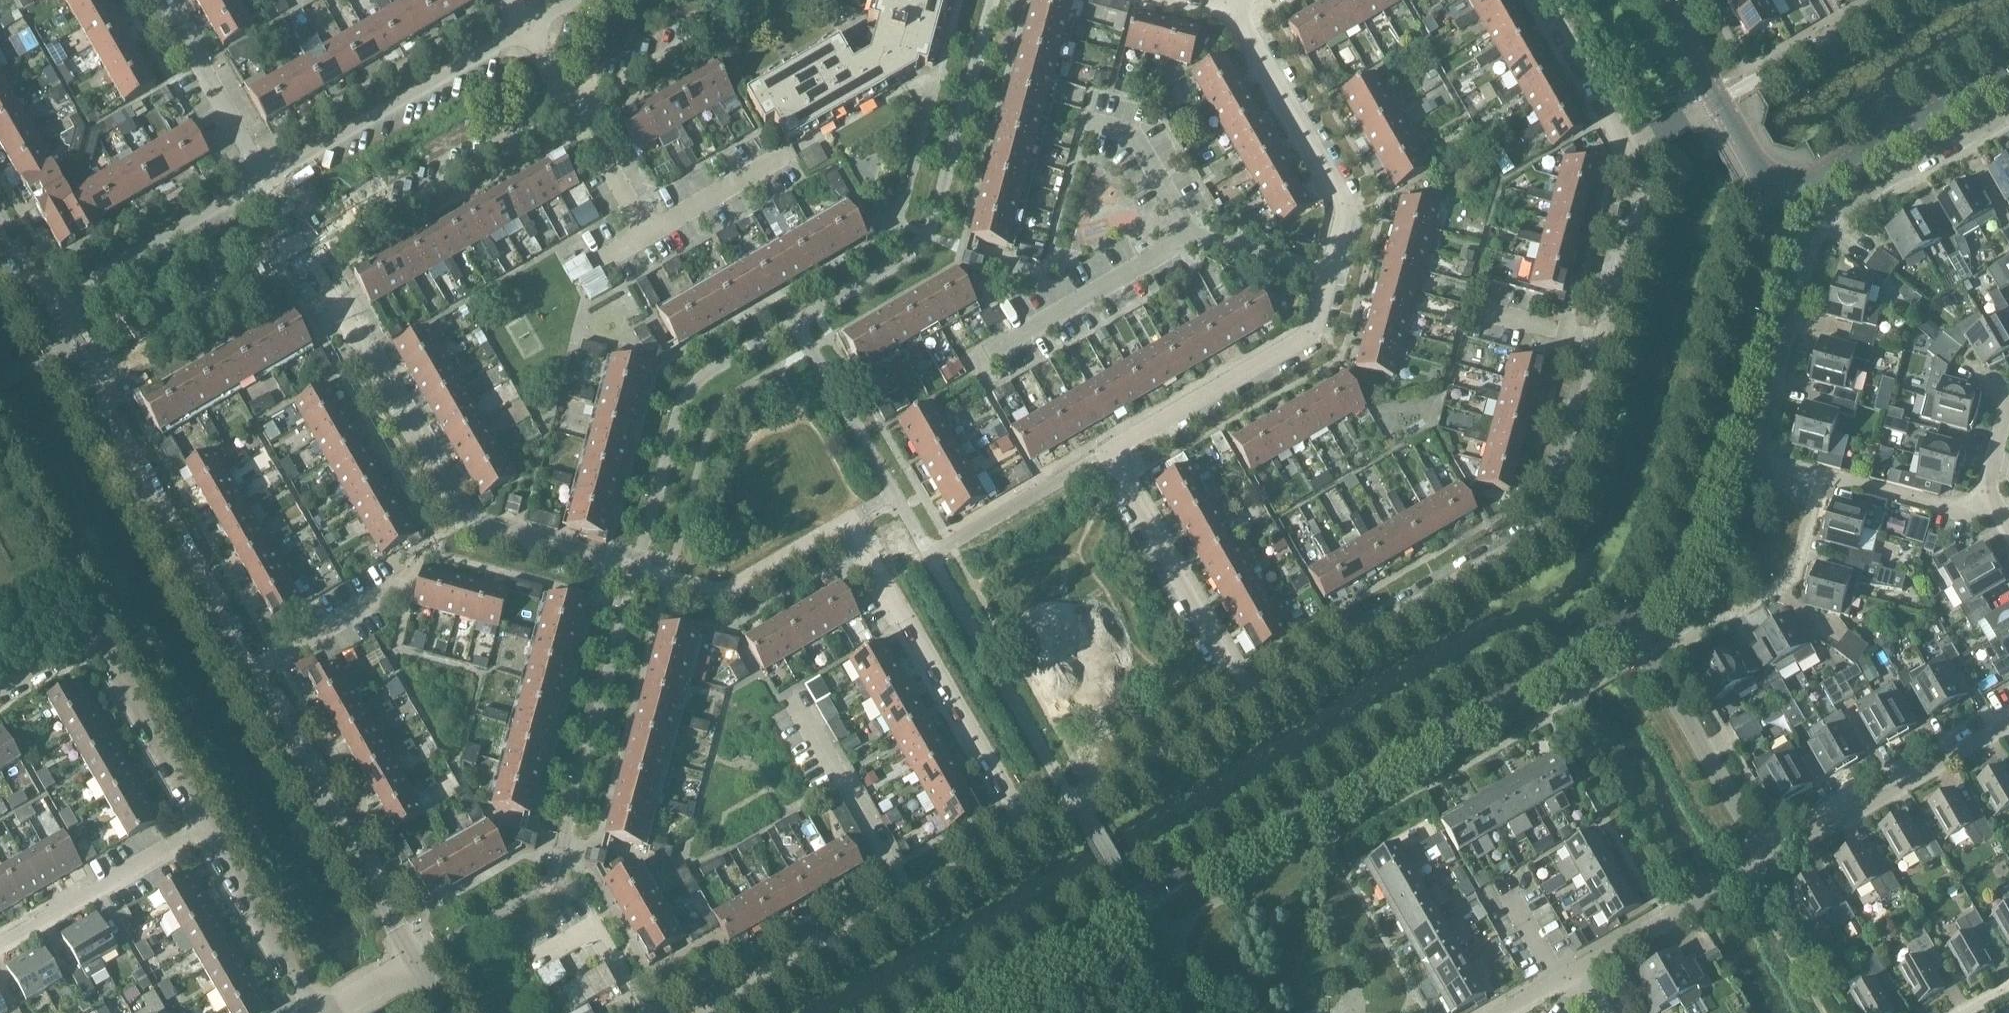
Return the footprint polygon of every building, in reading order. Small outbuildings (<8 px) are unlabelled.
[(20,1),(26,11),(36,6),(32,0),(21,0),(20,1)] [(89,0),(66,0),(72,10),(89,0)] [(112,11),(106,0),(89,0),(72,10),(83,28),(112,11)] [(219,0),(197,0),(202,9),(219,0)] [(243,11),(237,0),(219,0),(202,9),(213,28),(243,11)] [(423,0),(412,0),(401,6),(418,36),(437,25),(423,0)] [(447,0),(423,0),(437,25),(456,15),(447,0)] [(456,15),(482,0),(447,0),(456,15)] [(762,118),(766,126),(776,120),(792,148),(902,85),(899,80),(918,69),(919,64),(933,67),(951,0),(874,0),(869,19),(880,21),(877,36),(867,34),(863,45),(848,54),(838,37),(755,84),(757,89),(748,95),(762,118)] [(1076,19),(1081,0),(1040,0),(976,239),(1014,249),(1076,19)] [(1104,0),(1095,0),(1093,6),(1102,9),(1104,0)] [(1113,0),(1104,0),(1102,9),(1110,11),(1113,0)] [(1122,2),(1116,0),(1113,0),(1110,11),(1119,13),(1122,2)] [(1364,23),(1351,0),(1328,0),(1326,1),(1345,33),(1364,23)] [(1382,12),(1376,0),(1351,0),(1364,23),(1382,12)] [(1382,12),(1402,0),(1376,0),(1382,12)] [(1465,17),(1469,25),(1480,19),(1478,15),(1504,0),(1469,0),(1476,11),(1465,17)] [(1489,34),(1517,17),(1507,0),(1504,0),(1478,15),(1480,19),(1489,34)] [(1737,18),(1769,0),(1727,0),(1737,18)] [(1769,0),(1737,18),(1748,38),(1780,19),(1769,0)] [(1326,44),(1345,33),(1326,1),(1307,12),(1326,44)] [(1119,13),(1128,16),(1131,4),(1122,2),(1119,13)] [(1450,16),(1440,2),(1426,11),(1436,26),(1450,16)] [(382,17),(400,47),(418,36),(401,6),(382,17)] [(250,7),(243,11),(250,22),(257,18),(250,7)] [(19,11),(1,21),(5,29),(23,18),(19,11)] [(94,47),(123,30),(112,11),(83,28),(94,47)] [(213,28),(224,48),(254,30),(250,22),(243,11),(213,28)] [(1135,12),(1125,48),(1147,54),(1157,17),(1135,12)] [(1326,44),(1307,12),(1288,23),(1306,55),(1326,44)] [(1119,13),(1118,13),(1115,24),(1125,26),(1128,16),(1119,13)] [(363,28),(381,58),(400,47),(382,17),(363,28)] [(1147,54),(1168,59),(1178,23),(1157,17),(1147,54)] [(1459,31),(1469,25),(1465,17),(1454,24),(1459,31)] [(1497,49),(1487,55),(1491,63),(1502,56),(1500,53),(1528,36),(1517,17),(1489,34),(1497,49)] [(1200,29),(1178,23),(1168,59),(1190,65),(1200,29)] [(344,39),(362,69),(381,58),(363,28),(344,39)] [(123,30),(94,47),(105,66),(134,49),(123,30)] [(264,32),(250,40),(254,46),(268,38),(264,32)] [(1500,53),(1502,56),(1510,71),(1539,55),(1528,36),(1500,53)] [(362,69),(344,39),(325,50),(343,80),(362,69)] [(57,42),(47,48),(58,67),(68,61),(57,42)] [(246,43),(229,53),(237,67),(254,58),(246,43)] [(115,84),(145,68),(134,49),(105,66),(111,76),(115,84)] [(343,80),(325,50),(307,60),(324,90),(343,80)] [(1203,93),(1236,74),(1225,55),(1192,73),(1203,93)] [(1480,69),(1491,63),(1487,55),(1476,61),(1480,69)] [(1519,86),(1508,93),(1512,100),(1523,94),(1521,90),(1549,74),(1539,55),(1510,71),(1519,86)] [(288,71),(305,101),(324,90),(307,60),(288,71)] [(0,72),(4,79),(19,70),(14,63),(9,66),(0,72)] [(64,64),(58,68),(63,76),(69,73),(64,64)] [(1388,65),(1378,71),(1382,79),(1392,73),(1388,65)] [(51,67),(43,72),(49,82),(57,77),(51,67)] [(718,67),(699,79),(715,107),(719,105),(735,95),(718,67)] [(156,87),(145,68),(115,84),(127,104),(156,87)] [(1432,68),(1426,72),(1430,79),(1437,76),(1432,68)] [(269,82),(287,112),(305,101),(288,71),(269,82)] [(1096,71),(1093,83),(1106,86),(1109,74),(1096,71)] [(11,90),(4,79),(0,72),(0,97),(11,90)] [(1353,112),(1385,93),(1374,73),(1341,92),(1353,112)] [(1214,112),(1247,93),(1236,74),(1203,93),(1214,112)] [(1532,109),(1560,92),(1549,74),(1521,90),(1523,94),(1532,109)] [(111,76),(105,80),(109,87),(115,84),(111,76)] [(711,109),(717,120),(725,115),(719,105),(715,107),(699,79),(680,89),(696,118),(711,109)] [(269,82),(250,93),(267,123),(287,112),(269,82)] [(62,86),(49,93),(55,103),(67,95),(62,86)] [(167,88),(150,97),(158,111),(165,107),(175,102),(167,88)] [(677,129),(681,126),(696,118),(680,89),(661,100),(677,129)] [(0,97),(0,121),(22,109),(11,90),(0,97)] [(1540,124),(1530,130),(1534,138),(1545,131),(1543,127),(1571,111),(1560,92),(1532,109),(1540,124)] [(1225,130),(1258,112),(1247,93),(1214,112),(1225,130)] [(1385,93),(1353,112),(1363,130),(1396,111),(1385,93)] [(1502,106),(1512,100),(1508,93),(1497,99),(1502,106)] [(674,131),(680,141),(688,137),(681,126),(677,129),(661,100),(642,111),(659,139),(674,131)] [(1433,102),(1421,108),(1426,116),(1437,110),(1433,102)] [(140,103),(132,108),(139,119),(147,114),(140,103)] [(94,108),(85,113),(91,124),(100,119),(94,108)] [(131,108),(113,119),(124,137),(138,130),(132,120),(136,118),(131,108)] [(0,121),(0,143),(2,146),(33,128),(22,109),(0,121)] [(659,139),(642,111),(623,122),(621,118),(613,123),(620,134),(627,130),(635,144),(639,151),(659,139)] [(1374,149),(1407,130),(1396,111),(1363,130),(1374,149)] [(1582,131),(1571,111),(1543,127),(1545,131),(1554,147),(1582,131)] [(1236,149),(1268,130),(1258,112),(1225,130),(1236,149)] [(77,130),(85,125),(79,115),(71,120),(77,130)] [(731,126),(725,115),(717,120),(723,131),(731,126)] [(112,119),(105,123),(110,132),(117,128),(112,119)] [(91,135),(100,138),(100,137),(108,132),(103,124),(92,131),(91,135)] [(76,132),(85,134),(87,129),(85,125),(77,130),(76,132)] [(193,126),(173,137),(191,167),(210,156),(193,126)] [(13,165),(44,147),(33,128),(2,146),(13,165)] [(75,128),(60,137),(66,147),(71,148),(72,143),(75,132),(76,130),(75,128)] [(1247,168),(1279,149),(1268,130),(1236,149),(1247,168)] [(1407,130),(1374,149),(1385,168),(1418,149),(1407,130)] [(1523,144),(1534,138),(1530,130),(1519,136),(1523,144)] [(1182,131),(1175,134),(1181,144),(1187,141),(1182,131)] [(73,143),(82,146),(85,134),(76,132),(73,143)] [(801,144),(807,157),(828,147),(821,134),(801,144)] [(88,147),(97,149),(100,138),(91,135),(88,147)] [(191,167),(173,137),(155,148),(172,178),(191,167)] [(694,148),(688,137),(680,141),(686,152),(694,148)] [(1494,146),(1505,167),(1517,160),(1506,140),(1494,146)] [(82,146),(73,143),(70,155),(79,157),(82,146)] [(635,144),(632,146),(632,147),(637,155),(638,157),(642,155),(639,151),(635,144)] [(1565,157),(1560,179),(1591,188),(1597,166),(1574,159),(1576,151),(1572,144),(1561,150),(1565,157)] [(44,147),(13,165),(23,183),(54,166),(44,147)] [(88,147),(85,159),(94,161),(97,149),(88,147)] [(172,178),(155,148),(136,159),(153,189),(172,178)] [(543,168),(560,196),(579,185),(567,164),(575,160),(568,149),(561,153),(563,157),(543,168)] [(1258,187),(1290,168),(1279,149),(1247,168),(1258,187)] [(1385,168),(1396,187),(1429,169),(1418,149),(1385,168)] [(691,153),(679,160),(685,170),(697,163),(691,153)] [(2007,156),(1991,166),(1993,170),(1991,172),(2008,203),(2008,160),(2007,156)] [(153,189),(136,159),(117,170),(134,200),(153,189)] [(45,221),(65,210),(76,203),(66,186),(54,166),(23,183),(35,204),(45,221)] [(560,196),(543,168),(525,179),(541,207),(560,196)] [(1268,205),(1301,187),(1290,168),(1258,187),(1268,205)] [(134,200),(117,170),(98,181),(115,211),(134,200)] [(836,171),(824,178),(828,184),(839,177),(836,171)] [(839,177),(828,184),(831,190),(843,183),(839,177)] [(1955,185),(1980,228),(1999,217),(1977,180),(1975,181),(1972,177),(1955,185)] [(541,207),(525,179),(506,189),(522,218),(526,215),(541,207)] [(1555,196),(1543,193),(1541,201),(1552,204),(1554,200),(1586,208),(1591,188),(1560,179),(1555,196)] [(96,222),(97,221),(115,211),(98,181),(79,191),(83,198),(96,222)] [(843,183),(831,190),(834,196),(846,189),(843,183)] [(1980,228),(1955,185),(1955,186),(1940,196),(1942,200),(1940,201),(1960,237),(1955,240),(1960,253),(1964,259),(1971,254),(1966,240),(1964,237),(1980,228)] [(1301,187),(1268,205),(1280,225),(1312,206),(1301,187)] [(518,220),(525,231),(532,226),(526,215),(522,218),(506,189),(487,200),(503,229),(518,220)] [(834,196),(838,202),(850,195),(846,189),(834,196)] [(1529,198),(1541,201),(1543,193),(1531,189),(1529,198)] [(782,198),(788,209),(797,204),(791,193),(782,198)] [(1031,197),(1028,208),(1041,212),(1044,201),(1031,197)] [(97,221),(96,222),(83,198),(76,203),(65,210),(45,221),(62,251),(101,228),(97,221)] [(788,209),(782,198),(773,203),(780,214),(788,209)] [(1397,220),(1433,230),(1439,208),(1402,198),(1397,220)] [(503,229),(487,200),(469,211),(485,239),(489,237),(503,229)] [(1548,221),(1580,229),(1586,208),(1554,200),(1552,204),(1548,221)] [(591,203),(573,214),(580,228),(599,218),(591,203)] [(676,343),(827,256),(863,235),(867,242),(875,238),(861,214),(856,217),(849,205),(829,217),(810,228),(660,315),(676,343)] [(1907,220),(1925,251),(1943,240),(1926,209),(1907,220)] [(481,242),(487,252),(495,248),(489,237),(485,239),(469,211),(450,222),(466,250),(481,242)] [(1433,230),(1397,220),(1391,241),(1427,251),(1433,230)] [(1925,251),(1907,220),(1888,231),(1906,261),(1925,251)] [(1544,237),(1532,234),(1529,243),(1541,246),(1543,242),(1575,250),(1580,229),(1548,221),(1544,237)] [(466,250),(450,222),(431,232),(448,261),(451,259),(466,250)] [(565,231),(569,238),(581,232),(576,224),(565,231)] [(539,237),(532,226),(525,231),(531,242),(539,237)] [(731,243),(739,238),(733,227),(724,232),(731,243)] [(509,250),(523,243),(516,229),(501,236),(509,250)] [(1517,240),(1529,243),(1532,234),(1520,231),(1517,240)] [(444,263),(450,274),(458,269),(451,259),(448,261),(431,232),(412,243),(429,272),(444,263)] [(731,243),(724,232),(716,237),(722,248),(731,243)] [(1427,251),(1391,241),(1385,262),(1422,271),(1427,251)] [(1537,262),(1569,271),(1575,250),(1543,242),(1541,246),(1537,262)] [(429,272),(412,243),(394,254),(410,282),(414,280),(429,272)] [(1028,247),(1020,245),(1017,257),(1025,259),(1028,247)] [(1033,261),(1036,249),(1035,249),(1028,247),(1025,259),(1033,261)] [(501,259),(495,248),(487,252),(493,263),(501,259)] [(1041,263),(1044,251),(1042,251),(1036,249),(1033,261),(1041,263)] [(1893,274),(1901,264),(1881,249),(1873,258),(1893,274)] [(1463,250),(1460,259),(1471,262),(1474,254),(1463,250)] [(1960,253),(1949,259),(1963,283),(1973,277),(1960,253)] [(406,285),(412,295),(420,291),(414,280),(410,282),(394,254),(375,265),(391,293),(406,285)] [(981,273),(984,260),(971,257),(965,255),(962,268),(970,270),(981,273)] [(670,263),(677,274),(685,269),(678,258),(670,263)] [(1873,258),(1866,268),(1886,283),(1893,274),(1873,258)] [(989,275),(992,263),(984,260),(981,273),(989,275)] [(1422,271),(1385,262),(1380,282),(1416,292),(1422,271)] [(1569,271),(1537,262),(1531,285),(1554,291),(1552,299),(1565,302),(1567,294),(1563,293),(1569,271)] [(677,274),(670,263),(662,268),(669,279),(677,274)] [(992,263),(989,275),(997,277),(1000,265),(992,263)] [(1467,263),(1463,275),(1472,277),(1475,265),(1467,263)] [(1988,269),(2001,291),(2008,286),(2008,282),(1998,263),(1988,269)] [(375,265),(355,276),(372,305),(391,293),(375,265)] [(464,280),(458,269),(450,274),(456,285),(464,280)] [(866,376),(960,321),(980,310),(976,303),(970,292),(963,281),(960,275),(848,340),(844,333),(837,337),(850,361),(855,358),(866,376)] [(1835,296),(1869,305),(1874,284),(1841,275),(1835,296)] [(646,277),(637,282),(641,290),(650,285),(646,277)] [(969,278),(963,281),(970,292),(977,288),(972,279),(969,278)] [(1239,279),(1233,283),(1238,290),(1244,287),(1239,279)] [(1969,281),(1965,284),(1969,292),(1974,289),(1969,281)] [(1416,292),(1380,282),(1374,303),(1411,313),(1416,292)] [(650,285),(641,290),(647,300),(655,295),(650,285)] [(1237,298),(1256,331),(1276,319),(1257,287),(1237,298)] [(977,288),(970,292),(976,303),(983,299),(977,288)] [(426,302),(420,291),(412,295),(419,306),(426,302)] [(647,300),(652,309),(661,304),(655,295),(647,300)] [(1879,329),(1875,328),(1880,308),(1869,305),(1835,296),(1829,317),(1855,323),(1852,335),(1876,341),(1879,329)] [(1219,309),(1237,342),(1256,331),(1237,298),(1219,309)] [(1996,306),(2000,314),(2008,309),(2008,307),(2005,301),(1996,306)] [(1369,324),(1405,334),(1411,313),(1374,303),(1369,324)] [(160,432),(312,345),(305,333),(310,330),(297,306),(289,311),(293,318),(146,403),(141,395),(134,400),(148,423),(153,420),(160,432)] [(465,306),(459,310),(464,318),(470,315),(465,306)] [(1142,306),(1134,311),(1139,319),(1147,315),(1142,306)] [(994,317),(989,309),(979,315),(983,323),(994,317)] [(1237,342),(1219,309),(1200,320),(1219,352),(1237,342)] [(1447,311),(1444,322),(1459,326),(1462,315),(1447,311)] [(1956,358),(1970,340),(1985,367),(1988,365),(1990,369),(1993,368),(1999,366),(2002,364),(2007,361),(1986,326),(1987,325),(1981,314),(1945,335),(1943,333),(1937,341),(1936,342),(1956,358)] [(2007,361),(2008,360),(2008,322),(2005,315),(1987,325),(1986,326),(2007,361)] [(987,330),(998,324),(994,317),(983,323),(987,330)] [(1219,352),(1200,320),(1181,331),(1200,363),(1219,352)] [(1405,334),(1369,324),(1363,345),(1399,355),(1405,334)] [(638,339),(650,333),(645,325),(634,332),(638,339)] [(399,326),(388,333),(392,341),(404,334),(399,326)] [(395,346),(407,365),(439,347),(428,327),(395,346)] [(1936,327),(1930,335),(1937,341),(1943,333),(1936,327)] [(1104,328),(1095,333),(1101,343),(1110,338),(1104,328)] [(1163,341),(1181,374),(1200,363),(1181,331),(1163,341)] [(482,332),(475,336),(481,346),(488,342),(482,332)] [(642,346),(654,340),(650,333),(638,339),(642,346)] [(1852,369),(1854,359),(1870,364),(1876,341),(1852,335),(1849,346),(1823,339),(1818,360),(1852,369)] [(664,357),(661,352),(654,340),(642,346),(648,356),(652,364),(664,357)] [(1181,374),(1163,341),(1144,352),(1163,385),(1181,374)] [(488,342),(481,346),(485,353),(492,349),(488,342)] [(584,342),(580,355),(588,357),(591,344),(584,342)] [(1940,401),(1974,410),(1980,411),(1980,408),(1982,402),(1982,399),(1983,393),(1978,392),(1979,389),(1945,380),(1949,367),(1956,358),(1936,342),(1929,352),(1937,358),(1926,397),(1928,398),(1940,401)] [(591,344),(588,357),(596,359),(599,346),(591,344)] [(1399,355),(1363,345),(1357,367),(1393,377),(1399,355)] [(596,359),(604,361),(607,348),(599,346),(596,359)] [(418,384),(450,365),(439,347),(407,365),(418,384)] [(325,356),(322,350),(310,357),(313,362),(325,356)] [(617,350),(614,359),(627,362),(629,354),(617,350)] [(1125,363),(1144,396),(1163,385),(1144,352),(1125,363)] [(629,354),(627,362),(639,365),(641,359),(639,357),(629,354)] [(1506,379),(1538,387),(1544,366),(1547,366),(1549,358),(1537,355),(1535,363),(1512,357),(1506,379)] [(317,368),(328,362),(325,356),(313,362),(317,368)] [(614,359),(614,358),(574,506),(568,528),(582,531),(580,537),(606,544),(608,536),(600,534),(645,367),(639,365),(627,362),(614,359)] [(1835,399),(1859,406),(1862,393),(1854,391),(1860,371),(1852,369),(1818,360),(1812,381),(1838,388),(1835,399)] [(320,374),(332,368),(328,362),(317,368),(320,374)] [(1106,374),(1125,406),(1144,396),(1125,363),(1106,374)] [(450,365),(418,384),(428,403),(461,384),(450,365)] [(953,365),(942,371),(948,382),(959,375),(953,365)] [(323,380),(335,373),(332,368),(320,374),(323,380)] [(280,388),(289,383),(282,372),(273,377),(280,388)] [(1347,373),(1327,384),(1346,417),(1366,406),(1347,373)] [(1088,385),(1106,417),(1125,406),(1106,374),(1088,385)] [(873,377),(863,383),(867,390),(878,384),(873,377)] [(1474,389),(1475,378),(1451,377),(1450,388),(1474,389)] [(1885,378),(1882,388),(1894,392),(1897,381),(1885,378)] [(1502,396),(1490,392),(1487,401),(1499,404),(1501,400),(1532,408),(1538,387),(1506,379),(1502,396)] [(289,383),(280,388),(286,399),(295,394),(289,383)] [(1011,383),(1001,389),(1006,397),(1015,392),(1011,383)] [(307,423),(339,404),(328,384),(295,403),(307,423)] [(439,421),(472,403),(461,384),(428,403),(439,421)] [(878,384),(867,390),(872,398),(882,392),(878,384)] [(1346,417),(1327,384),(1309,395),(1327,428),(1346,417)] [(1106,417),(1088,385),(1069,395),(1088,428),(1106,417)] [(580,401),(583,391),(570,387),(568,397),(580,401)] [(1006,397),(1000,388),(991,393),(997,403),(1006,397)] [(1475,398),(1487,401),(1490,392),(1478,389),(1475,398)] [(583,391),(580,401),(592,404),(595,394),(583,391)] [(898,391),(887,397),(897,413),(907,407),(898,391)] [(882,392),(872,398),(876,406),(887,400),(882,392)] [(1050,406),(1069,439),(1088,428),(1069,395),(1050,406)] [(1327,428),(1309,395),(1290,406),(1309,439),(1327,428)] [(1980,411),(1974,410),(1940,401),(1928,398),(1922,418),(1968,431),(1969,428),(1973,429),(1974,426),(1977,420),(1978,417),(1979,414),(1980,411)] [(261,399),(250,405),(256,416),(267,410),(261,399)] [(1859,406),(1835,399),(1831,410),(1806,404),(1801,425),(1835,434),(1840,414),(1856,418),(1859,406)] [(887,400),(876,406),(881,414),(891,408),(887,400)] [(1501,400),(1499,404),(1495,421),(1527,429),(1532,408),(1501,400)] [(899,421),(910,441),(943,422),(931,402),(899,421)] [(450,440),(483,421),(472,403),(439,421),(450,440)] [(339,404),(307,423),(317,442),(350,423),(339,404)] [(1050,449),(1069,439),(1050,406),(1031,417),(1050,449)] [(1309,439),(1290,406),(1271,417),(1290,449),(1309,439)] [(885,422),(896,416),(891,408),(881,414),(885,422)] [(1888,417),(1903,422),(1906,412),(1890,408),(1888,417)] [(205,431),(214,426),(207,415),(198,420),(205,431)] [(1050,449),(1031,417),(1012,428),(1031,461),(1050,449)] [(1290,449),(1271,417),(1252,428),(1271,460),(1290,449)] [(1888,417),(1885,429),(1908,435),(1911,424),(1903,422),(1888,417)] [(483,421),(450,440),(461,459),(493,440),(483,421)] [(1478,434),(1476,443),(1488,446),(1489,442),(1521,450),(1527,429),(1495,421),(1490,438),(1478,434)] [(273,422),(262,429),(271,444),(282,437),(273,422)] [(921,459),(954,440),(943,422),(910,441),(921,459)] [(350,423),(317,442),(328,461),(361,441),(350,423)] [(1831,445),(1835,434),(1801,425),(1795,445),(1820,452),(1817,464),(1842,470),(1847,452),(1831,445)] [(205,431),(211,442),(220,437),(214,426),(205,431)] [(1001,426),(995,430),(999,438),(1006,435),(1001,426)] [(1271,460),(1252,428),(1233,439),(1251,472),(1271,460)] [(1464,440),(1476,443),(1478,434),(1466,431),(1464,440)] [(1221,432),(1211,438),(1221,456),(1232,449),(1221,432)] [(1963,449),(1964,446),(1922,435),(1916,456),(1924,458),(1958,467),(1958,468),(1964,469),(1965,464),(1966,460),(1967,454),(1968,450),(1963,449)] [(164,451),(176,444),(172,437),(160,444),(164,451)] [(1007,437),(997,443),(1003,454),(1013,448),(1007,437)] [(472,478),(504,459),(493,440),(461,459),(472,478)] [(932,478),(964,459),(954,440),(921,459),(932,478)] [(361,441),(328,461),(339,479),(371,460),(361,441)] [(1489,442),(1488,446),(1484,462),(1515,471),(1521,450),(1489,442)] [(164,451),(168,458),(180,451),(176,444),(164,451)] [(226,469),(224,465),(215,449),(188,465),(186,466),(197,485),(226,469)] [(184,458),(180,451),(168,458),(172,465),(184,458)] [(239,467),(250,461),(245,453),(235,459),(239,467)] [(184,458),(172,465),(176,472),(186,466),(188,465),(184,458)] [(1919,478),(1903,473),(1892,470),(1888,483),(1924,493),(1927,481),(1953,488),(1958,468),(1958,467),(1924,458),(1919,478)] [(208,504),(237,488),(228,473),(239,467),(235,459),(224,465),(226,469),(197,485),(208,504)] [(504,459),(472,478),(483,497),(479,499),(484,507),(495,500),(491,493),(516,479),(504,459)] [(943,497),(975,478),(964,459),(932,478),(943,497)] [(350,498),(382,479),(371,460),(339,479),(350,498)] [(1484,462),(1478,484),(1471,488),(1477,499),(1484,496),(1486,486),(1509,492),(1515,471),(1484,462)] [(1168,502),(1201,484),(1189,464),(1157,483),(1168,502)] [(558,484),(560,474),(548,471),(546,481),(558,484)] [(1431,486),(1438,481),(1432,471),(1424,475),(1431,486)] [(560,474),(558,484),(570,487),(573,478),(560,474)] [(975,478),(943,497),(954,516),(987,497),(975,478)] [(361,517),(393,497),(382,479),(350,498),(361,517)] [(1440,494),(1457,523),(1477,511),(1460,483),(1444,492),(1438,481),(1431,486),(1437,497),(1440,494)] [(1201,484),(1168,502),(1179,521),(1211,502),(1201,484)] [(248,507),(245,503),(237,488),(208,504),(219,523),(248,507)] [(256,497),(261,504),(271,498),(267,490),(256,497)] [(1401,503),(1395,492),(1387,497),(1393,507),(1401,503)] [(1457,523),(1440,494),(1437,497),(1422,505),(1438,533),(1457,523)] [(1837,500),(1831,521),(1865,530),(1868,518),(1884,521),(1889,502),(1865,495),(1862,507),(1837,500)] [(245,503),(248,507),(219,523),(230,542),(258,525),(250,511),(261,504),(256,497),(245,503)] [(371,535),(404,516),(393,497),(361,517),(371,535)] [(523,500),(510,497),(506,511),(519,515),(523,500)] [(1211,502),(1179,521),(1190,540),(1222,521),(1211,502)] [(1422,505),(1407,514),(1401,503),(1393,507),(1399,518),(1403,516),(1420,544),(1438,533),(1422,505)] [(538,512),(531,510),(527,523),(535,525),(538,512)] [(538,512),(535,525),(543,527),(546,514),(538,512)] [(323,514),(314,520),(318,526),(326,520),(323,514)] [(546,514),(543,527),(551,529),(554,516),(546,514)] [(1363,525),(1357,514),(1349,518),(1356,529),(1363,525)] [(371,535),(383,555),(408,540),(412,548),(423,541),(418,533),(415,536),(404,516),(371,535)] [(554,516),(551,529),(558,531),(562,518),(554,516)] [(1384,527),(1401,555),(1420,544),(1403,516),(1399,518),(1384,527)] [(1851,549),(1848,560),(1872,567),(1872,566),(1876,554),(1860,550),(1865,530),(1831,521),(1825,519),(1822,538),(1826,539),(1825,542),(1851,549)] [(1313,520),(1308,524),(1316,538),(1320,535),(1321,534),(1313,520)] [(1222,521),(1190,540),(1201,559),(1233,540),(1222,521)] [(258,525),(230,542),(241,560),(269,544),(267,540),(258,525)] [(1384,527),(1370,535),(1363,525),(1356,529),(1362,540),(1366,538),(1382,566),(1401,555),(1384,527)] [(278,534),(282,542),(293,535),(289,528),(278,534)] [(337,531),(325,538),(329,545),(341,538),(337,531)] [(267,540),(269,544),(241,560),(252,579),(280,563),(272,548),(282,542),(278,534),(267,540)] [(1326,546),(1320,535),(1316,538),(1312,540),(1318,551),(1326,546)] [(1930,535),(1925,550),(1935,553),(1939,538),(1930,535)] [(1282,537),(1272,544),(1277,553),(1288,547),(1282,537)] [(1366,538),(1362,540),(1347,548),(1364,577),(1382,566),(1366,538)] [(1233,540),(1201,559),(1211,577),(1244,559),(1233,540)] [(1940,572),(1944,570),(1954,587),(1995,564),(1984,545),(1961,558),(1955,548),(1933,560),(1940,572)] [(1347,548),(1332,557),(1326,546),(1318,551),(1325,561),(1328,559),(1345,588),(1364,577),(1347,548)] [(323,549),(315,553),(321,564),(329,560),(323,549)] [(381,552),(359,560),(364,574),(386,566),(381,552)] [(1244,559),(1211,577),(1222,596),(1255,577),(1252,572),(1244,559)] [(1328,559),(1325,561),(1309,571),(1325,599),(1345,588),(1328,559)] [(1872,566),(1872,567),(1848,560),(1845,571),(1819,565),(1814,585),(1855,596),(1859,584),(1903,591),(1907,576),(1872,566)] [(1266,562),(1260,566),(1263,571),(1269,567),(1266,562)] [(262,598),(291,581),(280,563),(252,579),(262,598)] [(1995,564),(1954,587),(1952,588),(1963,606),(1960,607),(1967,618),(1989,606),(1983,596),(2006,582),(1995,564)] [(1259,567),(1252,572),(1255,577),(1262,573),(1259,567)] [(413,604),(435,610),(445,574),(423,568),(413,604)] [(456,616),(466,580),(445,574),(435,610),(456,616)] [(1304,575),(1293,581),(1299,591),(1310,585),(1304,575)] [(1255,577),(1222,596),(1233,615),(1266,596),(1255,577)] [(509,593),(516,595),(519,581),(512,579),(508,591),(509,591),(509,593)] [(477,621),(487,585),(466,580),(456,616),(477,621)] [(286,621),(281,613),(302,601),(291,581),(262,598),(274,617),(270,619),(275,627),(286,621)] [(524,597),(527,584),(519,581),(516,595),(524,597)] [(841,582),(821,594),(840,626),(860,615),(841,582)] [(524,597),(532,599),(535,586),(527,584),(524,597)] [(487,585),(477,621),(499,627),(509,593),(509,591),(508,591),(487,585)] [(1808,606),(1842,615),(1850,617),(1855,596),(1814,585),(1808,606)] [(543,588),(535,586),(532,599),(539,601),(541,594),(543,588)] [(525,815),(570,647),(581,607),(589,609),(591,601),(565,594),(563,600),(550,596),(493,807),(525,815)] [(840,626),(821,594),(803,605),(822,637),(840,626)] [(1266,596),(1233,615),(1244,633),(1276,615),(1266,596)] [(1297,603),(1276,615),(1280,620),(1300,608),(1297,603)] [(822,637),(803,605),(784,615),(803,648),(822,637)] [(1995,616),(1989,606),(1967,618),(1973,630),(1979,626),(1989,644),(2008,633),(2008,608),(1995,616)] [(1794,614),(1776,625),(1797,663),(1799,666),(1818,655),(1812,645),(1794,614)] [(765,626),(784,659),(803,648),(784,615),(765,626)] [(1244,633),(1255,653),(1288,634),(1280,620),(1276,615),(1244,633)] [(642,847),(654,804),(699,636),(685,632),(687,626),(661,619),(658,627),(667,630),(611,839),(642,847)] [(516,638),(519,628),(507,625),(504,635),(516,638)] [(1763,646),(1753,652),(1760,665),(1772,686),(1783,680),(1784,680),(1779,673),(1797,663),(1776,625),(1757,636),(1763,646)] [(765,626),(746,638),(764,670),(784,659),(765,626)] [(519,628),(516,638),(529,641),(531,632),(519,628)] [(717,634),(709,632),(705,645),(713,648),(717,634)] [(1843,641),(1863,656),(1864,655),(1870,647),(1850,632),(1843,641)] [(1989,644),(1999,662),(1994,665),(2001,676),(2008,671),(2008,633),(1989,644)] [(427,637),(417,634),(413,649),(424,652),(427,637)] [(721,650),(725,636),(717,634),(713,648),(721,650)] [(729,652),(732,639),(725,636),(721,650),(729,652)] [(1886,636),(1875,642),(1880,650),(1891,644),(1886,636)] [(737,654),(740,641),(732,639),(729,652),(737,654)] [(850,660),(861,680),(894,661),(882,641),(850,660)] [(1863,656),(1843,641),(1836,650),(1856,666),(1859,662),(1863,656)] [(1927,666),(1950,705),(1969,695),(1955,672),(1966,666),(1953,644),(1942,651),(1945,656),(1927,666)] [(1893,645),(1884,650),(1889,659),(1894,656),(1896,650),(1893,645)] [(1736,648),(1718,658),(1735,689),(1740,698),(1758,687),(1761,693),(1772,686),(1760,665),(1753,652),(1743,658),(1736,648)] [(1863,656),(1859,662),(1863,670),(1873,664),(1870,658),(1868,659),(1864,655),(1863,656)] [(480,658),(478,667),(487,669),(489,660),(480,658)] [(1718,658),(1699,669),(1717,700),(1735,689),(1718,658)] [(387,660),(380,664),(386,675),(394,671),(387,660)] [(734,675),(745,669),(741,661),(730,668),(734,675)] [(872,698),(905,679),(894,661),(861,680),(872,698)] [(321,698),(349,682),(337,662),(317,674),(313,666),(301,673),(306,681),(309,679),(321,698)] [(1873,664),(1863,670),(1870,683),(1881,677),(1873,664)] [(1950,705),(1927,666),(1911,676),(1908,670),(1899,676),(1907,691),(1914,687),(1931,716),(1950,705)] [(745,669),(734,675),(738,683),(750,676),(745,669)] [(1832,679),(1845,701),(1855,695),(1843,673),(1832,679)] [(398,679),(386,686),(394,699),(406,692),(398,679)] [(883,717),(916,698),(905,679),(872,698),(883,717)] [(1845,701),(1832,679),(1822,685),(1835,707),(1845,701)] [(48,699),(60,719),(91,701),(79,681),(48,699)] [(349,682),(321,698),(331,717),(360,701),(349,682)] [(1894,684),(1875,694),(1899,735),(1917,724),(1900,694),(1894,684)] [(825,687),(811,696),(816,705),(828,698),(831,697),(825,687)] [(1875,694),(1856,705),(1862,715),(1880,746),(1899,735),(1875,694)] [(894,736),(926,717),(916,698),(883,717),(894,736)] [(60,719),(71,739),(103,721),(91,701),(60,719)] [(371,719),(368,715),(360,701),(331,717),(342,735),(371,719)] [(1795,702),(1781,710),(1785,716),(1794,731),(1807,724),(1795,702)] [(394,711),(390,703),(379,709),(384,717),(394,711)] [(368,715),(371,719),(342,735),(353,754),(381,738),(373,723),(384,717),(379,709),(368,715)] [(494,722),(497,712),(484,709),(482,719),(494,722)] [(1781,709),(1763,719),(1767,726),(1785,716),(1781,710),(1781,709)] [(1737,734),(1758,722),(1752,711),(1731,724),(1737,734)] [(497,712),(494,722),(506,725),(509,715),(497,712)] [(1842,713),(1824,723),(1830,734),(1847,765),(1866,754),(1849,723),(1842,713)] [(905,754),(937,736),(926,717),(894,736),(905,754)] [(695,731),(698,721),(686,718),(683,728),(695,731)] [(71,739),(83,759),(114,741),(103,721),(71,739)] [(698,721),(695,731),(708,734),(710,724),(698,721)] [(1758,722),(1737,734),(1743,745),(1764,732),(1758,722)] [(840,727),(832,732),(838,743),(846,738),(840,727)] [(3,729),(0,730),(0,771),(21,760),(3,729)] [(18,743),(28,737),(24,730),(14,735),(18,743)] [(1830,734),(1811,745),(1829,775),(1847,765),(1830,734)] [(855,735),(840,743),(846,754),(861,745),(855,735)] [(915,773),(948,754),(937,736),(905,754),(915,773)] [(28,737),(18,743),(23,751),(33,745),(28,737)] [(364,773),(392,757),(390,753),(381,738),(353,754),(364,773)] [(405,754),(416,748),(412,740),(401,747),(405,754)] [(83,759),(94,778),(125,760),(114,741),(83,759)] [(1791,742),(1773,753),(1779,764),(1796,794),(1815,783),(1797,753),(1791,742)] [(466,754),(479,757),(481,748),(468,745),(466,754)] [(390,753),(392,757),(364,773),(374,791),(403,775),(395,761),(405,754),(401,747),(390,753)] [(1554,753),(1534,765),(1561,812),(1569,807),(1561,793),(1573,786),(1572,786),(1560,764),(1554,753)] [(1773,753),(1754,764),(1760,775),(1777,805),(1796,794),(1779,764),(1773,753)] [(479,757),(466,754),(463,762),(476,766),(479,757)] [(948,754),(915,773),(926,792),(959,773),(948,754)] [(94,778),(106,798),(137,780),(125,760),(94,778)] [(1567,761),(1560,764),(1572,786),(1579,782),(1567,761)] [(1553,817),(1561,812),(1534,765),(1515,775),(1534,809),(1545,803),(1553,817)] [(1979,780),(1999,814),(2008,809),(2008,775),(2004,766),(1979,780)] [(41,783),(51,777),(47,769),(37,775),(41,783)] [(873,773),(863,779),(868,786),(878,780),(873,773)] [(937,811),(970,792),(959,773),(926,792),(937,811)] [(403,775),(374,791),(385,810),(414,794),(412,790),(403,775)] [(1524,815),(1534,809),(1515,775),(1496,786),(1524,833),(1532,828),(1524,815)] [(51,777),(41,783),(46,791),(56,785),(51,777)] [(422,784),(427,792),(438,785),(433,778),(422,784)] [(106,798),(117,818),(148,800),(137,780),(106,798)] [(427,792),(422,784),(412,790),(414,794),(385,810),(397,830),(398,829),(425,814),(416,798),(427,792)] [(1913,784),(1904,789),(1915,809),(1924,803),(1913,784)] [(470,792),(466,785),(454,792),(458,799),(470,792)] [(1515,838),(1524,833),(1496,786),(1478,797),(1497,830),(1507,824),(1515,838)] [(1955,789),(1931,803),(1950,838),(1965,830),(1975,846),(1995,835),(1979,805),(1968,812),(1955,789)] [(15,796),(20,806),(28,802),(23,791),(15,796)] [(462,805),(474,798),(470,792),(458,799),(462,805)] [(837,792),(825,798),(830,806),(841,799),(837,792)] [(937,811),(948,830),(981,811),(970,792),(937,811)] [(20,806),(15,796),(7,801),(13,811),(20,806)] [(1478,797),(1459,808),(1486,855),(1495,850),(1487,836),(1497,830),(1478,797)] [(465,811),(477,804),(474,798),(462,805),(465,811)] [(830,806),(829,806),(847,837),(859,859),(871,852),(841,799),(830,806)] [(160,820),(148,800),(117,818),(129,838),(160,820)] [(889,800),(878,806),(883,815),(894,809),(889,800)] [(0,802),(0,815),(1,816),(8,812),(2,801),(0,802)] [(673,815),(676,805),(664,801),(661,811),(673,815)] [(689,802),(688,808),(687,813),(694,815),(696,805),(689,802)] [(469,817),(481,810),(477,804),(465,811),(469,817)] [(676,805),(673,815),(686,818),(688,808),(676,805)] [(23,810),(29,821),(37,816),(31,806),(23,810)] [(1478,860),(1486,855),(1459,808),(1439,819),(1458,852),(1470,846),(1478,860)] [(64,822),(74,816),(70,809),(59,814),(64,822)] [(29,821),(23,810),(15,815),(21,825),(29,821)] [(473,823),(484,817),(481,810),(469,817),(473,823)] [(896,810),(886,816),(891,825),(892,826),(901,820),(896,810)] [(1906,813),(1882,827),(1902,861),(1917,853),(1924,866),(1944,854),(1930,829),(1919,835),(1906,813)] [(786,821),(791,828),(802,822),(797,814),(786,821)] [(74,816),(64,822),(69,830),(79,824),(74,816)] [(791,828),(786,821),(775,827),(780,835),(791,828)] [(489,824),(451,846),(412,868),(419,880),(414,884),(427,907),(435,903),(431,896),(505,853),(489,824)] [(1567,827),(1558,833),(1563,841),(1572,835),(1567,827)] [(390,843),(402,836),(398,829),(397,830),(386,836),(390,843)] [(508,843),(511,831),(504,829),(499,832),(505,842),(508,843)] [(1570,859),(1556,867),(1561,875),(1608,848),(1597,829),(1564,848),(1570,859)] [(511,831),(508,843),(516,845),(519,833),(511,831)] [(1441,833),(1418,846),(1423,855),(1437,847),(1446,842),(1441,833)] [(1524,833),(1515,838),(1518,843),(1527,838),(1524,833)] [(82,866),(64,835),(44,846),(62,878),(82,866)] [(1550,835),(1532,846),(1538,855),(1556,845),(1550,835)] [(394,850),(406,843),(402,836),(390,843),(394,850)] [(749,842),(753,850),(764,844),(760,836),(749,842)] [(827,849),(844,877),(863,866),(859,859),(847,837),(827,849)] [(904,856),(911,852),(905,841),(897,845),(904,856)] [(753,850),(749,842),(738,849),(742,856),(753,850)] [(1446,842),(1437,847),(1442,855),(1446,861),(1454,856),(1446,842)] [(398,857),(410,850),(406,843),(394,850),(398,857)] [(663,846),(653,843),(650,853),(660,856),(663,846)] [(1364,862),(1376,882),(1423,855),(1418,846),(1404,854),(1398,843),(1364,862)] [(1861,843),(1837,857),(1857,892),(1872,883),(1882,900),(1902,888),(1885,859),(1874,866),(1861,843)] [(42,889),(62,878),(44,846),(24,858),(42,889)] [(671,859),(674,849),(663,846),(660,856),(671,859)] [(1619,867),(1608,848),(1561,875),(1566,884),(1580,876),(1586,886),(1619,867)] [(93,849),(83,855),(87,863),(98,857),(93,849)] [(844,877),(827,849),(808,860),(825,888),(844,877)] [(402,864),(408,861),(414,857),(410,850),(398,857),(402,864)] [(796,855),(801,864),(790,870),(806,899),(825,888),(808,860),(803,851),(796,855)] [(1428,863),(1423,855),(1376,882),(1387,901),(1420,882),(1414,871),(1428,863)] [(1484,870),(1492,865),(1486,855),(1478,860),(1484,870)] [(607,856),(604,869),(612,871),(615,858),(607,856)] [(24,858),(4,869),(22,900),(42,889),(24,858)] [(615,858),(612,871),(615,872),(626,866),(623,860),(615,858)] [(711,864),(716,872),(727,865),(722,858),(711,864)] [(1506,862),(1494,869),(1500,879),(1508,874),(1512,872),(1506,862)] [(682,941),(660,903),(638,864),(609,881),(653,956),(645,960),(650,967),(673,954),(670,948),(682,941)] [(716,872),(711,864),(700,870),(705,878),(716,872)] [(680,869),(687,882),(693,878),(686,866),(680,869)] [(1630,886),(1619,867),(1586,886),(1592,896),(1578,904),(1583,913),(1630,886)] [(1461,868),(1453,873),(1459,884),(1467,879),(1461,868)] [(22,900),(4,869),(0,872),(0,907),(3,912),(22,900)] [(682,885),(687,882),(680,869),(675,873),(682,885)] [(771,881),(787,910),(806,899),(790,870),(771,881)] [(159,890),(170,910),(202,892),(190,872),(159,890)] [(1816,873),(1792,888),(1812,922),(1827,914),(1837,930),(1857,919),(1840,890),(1829,896),(1816,873)] [(1468,880),(1459,885),(1466,898),(1475,893),(1475,892),(1468,880)] [(752,892),(769,920),(787,910),(771,881),(752,892)] [(682,885),(689,897),(695,894),(687,882),(682,885)] [(1426,892),(1420,882),(1387,901),(1397,920),(1444,892),(1440,884),(1426,892)] [(1554,891),(1549,883),(1541,888),(1546,895),(1554,891)] [(1641,906),(1630,886),(1583,913),(1588,921),(1602,913),(1608,925),(1641,906)] [(170,910),(182,930),(213,912),(202,892),(170,910)] [(769,920),(752,892),(734,903),(750,931),(769,920)] [(1397,920),(1408,939),(1442,919),(1435,909),(1449,901),(1444,892),(1397,920)] [(714,914),(721,926),(730,943),(750,931),(734,903),(714,914)] [(1578,904),(1571,909),(1575,917),(1583,913),(1578,904)] [(1481,905),(1472,910),(1479,922),(1488,917),(1481,905)] [(2008,939),(2008,906),(1995,914),(2008,939)] [(127,908),(118,914),(117,914),(122,922),(132,916),(127,908)] [(182,930),(193,950),(224,932),(213,912),(182,930)] [(1965,936),(1950,945),(1970,980),(1994,966),(1981,943),(1992,937),(1977,912),(1957,923),(1965,936)] [(98,914),(80,925),(100,960),(118,949),(98,914)] [(721,926),(714,914),(707,918),(714,930),(721,926)] [(714,930),(707,918),(700,922),(707,934),(714,930)] [(1488,918),(1482,922),(1487,930),(1493,926),(1488,918)] [(1448,930),(1442,919),(1408,939),(1419,958),(1466,930),(1462,922),(1448,930)] [(707,934),(700,922),(693,926),(700,938),(707,934)] [(1856,922),(1844,928),(1850,940),(1862,934),(1856,922)] [(1703,923),(1695,928),(1704,942),(1712,938),(1703,923)] [(83,969),(100,960),(80,925),(62,935),(80,966),(71,972),(85,996),(95,990),(83,969)] [(693,926),(686,930),(693,942),(700,938),(693,926)] [(1466,930),(1471,938),(1479,934),(1474,926),(1466,930)] [(1471,938),(1466,930),(1419,958),(1430,976),(1463,957),(1457,947),(1471,939),(1471,938)] [(1580,931),(1568,938),(1576,951),(1588,945),(1580,931)] [(193,950),(205,970),(236,952),(224,932),(193,950)] [(1916,960),(1901,969),(1921,1003),(1945,989),(1933,967),(1943,960),(1929,935),(1908,947),(1916,960)] [(156,936),(147,942),(150,949),(160,943),(156,936)] [(140,954),(150,949),(147,942),(146,941),(136,946),(140,954)] [(43,946),(25,956),(45,991),(63,981),(43,946)] [(150,949),(140,954),(145,962),(155,956),(150,949)] [(1715,950),(1705,956),(1709,964),(1720,958),(1721,957),(1717,949),(1715,950)] [(1710,985),(1696,961),(1685,967),(1676,950),(1656,962),(1677,999),(1683,1010),(1700,1000),(1702,995),(1700,991),(1710,985)] [(205,970),(216,989),(247,971),(236,952),(205,970)] [(1852,992),(1865,1012),(1896,1012),(1897,1012),(1884,990),(1894,984),(1878,955),(1858,967),(1867,983),(1852,992)] [(27,1002),(45,991),(25,956),(7,967),(27,1002)] [(1469,967),(1463,957),(1430,976),(1441,995),(1488,968),(1483,959),(1469,967)] [(1635,996),(1645,1012),(1659,1012),(1658,1011),(1677,999),(1656,962),(1636,973),(1646,990),(1635,996)] [(1488,968),(1441,995),(1451,1012),(1455,1012),(1486,996),(1479,984),(1493,976),(1488,968)] [(139,982),(147,978),(143,970),(135,974),(139,982)] [(216,989),(228,1009),(259,991),(247,971),(216,989)] [(147,978),(139,982),(144,990),(152,986),(147,978)] [(163,994),(173,988),(169,980),(158,986),(163,994)] [(173,988),(163,994),(168,1002),(178,996),(173,988)] [(148,1008),(139,1012),(167,1012),(155,991),(142,998),(148,1008)] [(228,1009),(230,1012),(268,1012),(270,1011),(259,991),(228,1009)] [(9,1012),(0,998),(0,1012),(8,1012),(9,1012)] [(92,1009),(88,1001),(80,1006),(84,1012),(86,1012),(92,1009)] [(94,1012),(105,1012),(100,1005),(92,1009),(94,1012)]
